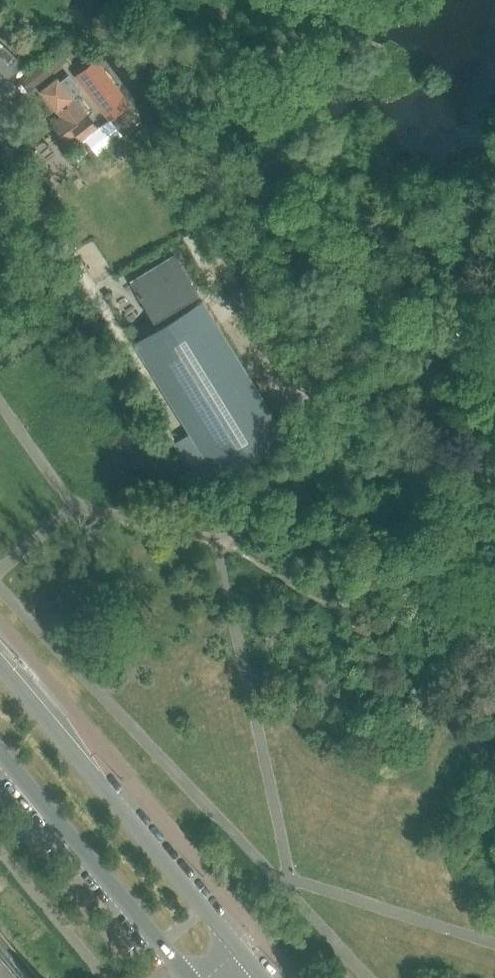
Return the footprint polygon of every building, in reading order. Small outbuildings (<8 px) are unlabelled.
[(0,42),(0,72),(8,80),(23,64),(0,42)] [(96,60),(77,75),(109,118),(128,104),(96,60)] [(38,65),(21,78),(30,89),(46,76),(38,65)] [(99,128),(74,97),(81,91),(69,75),(61,81),(57,77),(40,91),(56,111),(56,112),(60,117),(51,124),(67,146),(78,138),(81,142),(99,128)] [(62,222),(75,216),(72,210),(59,217),(62,222)] [(199,293),(175,255),(130,283),(154,321),(199,293)] [(289,439),(203,300),(133,343),(219,482),(289,439)] [(0,940),(0,977),(32,977),(25,970),(0,940)]
